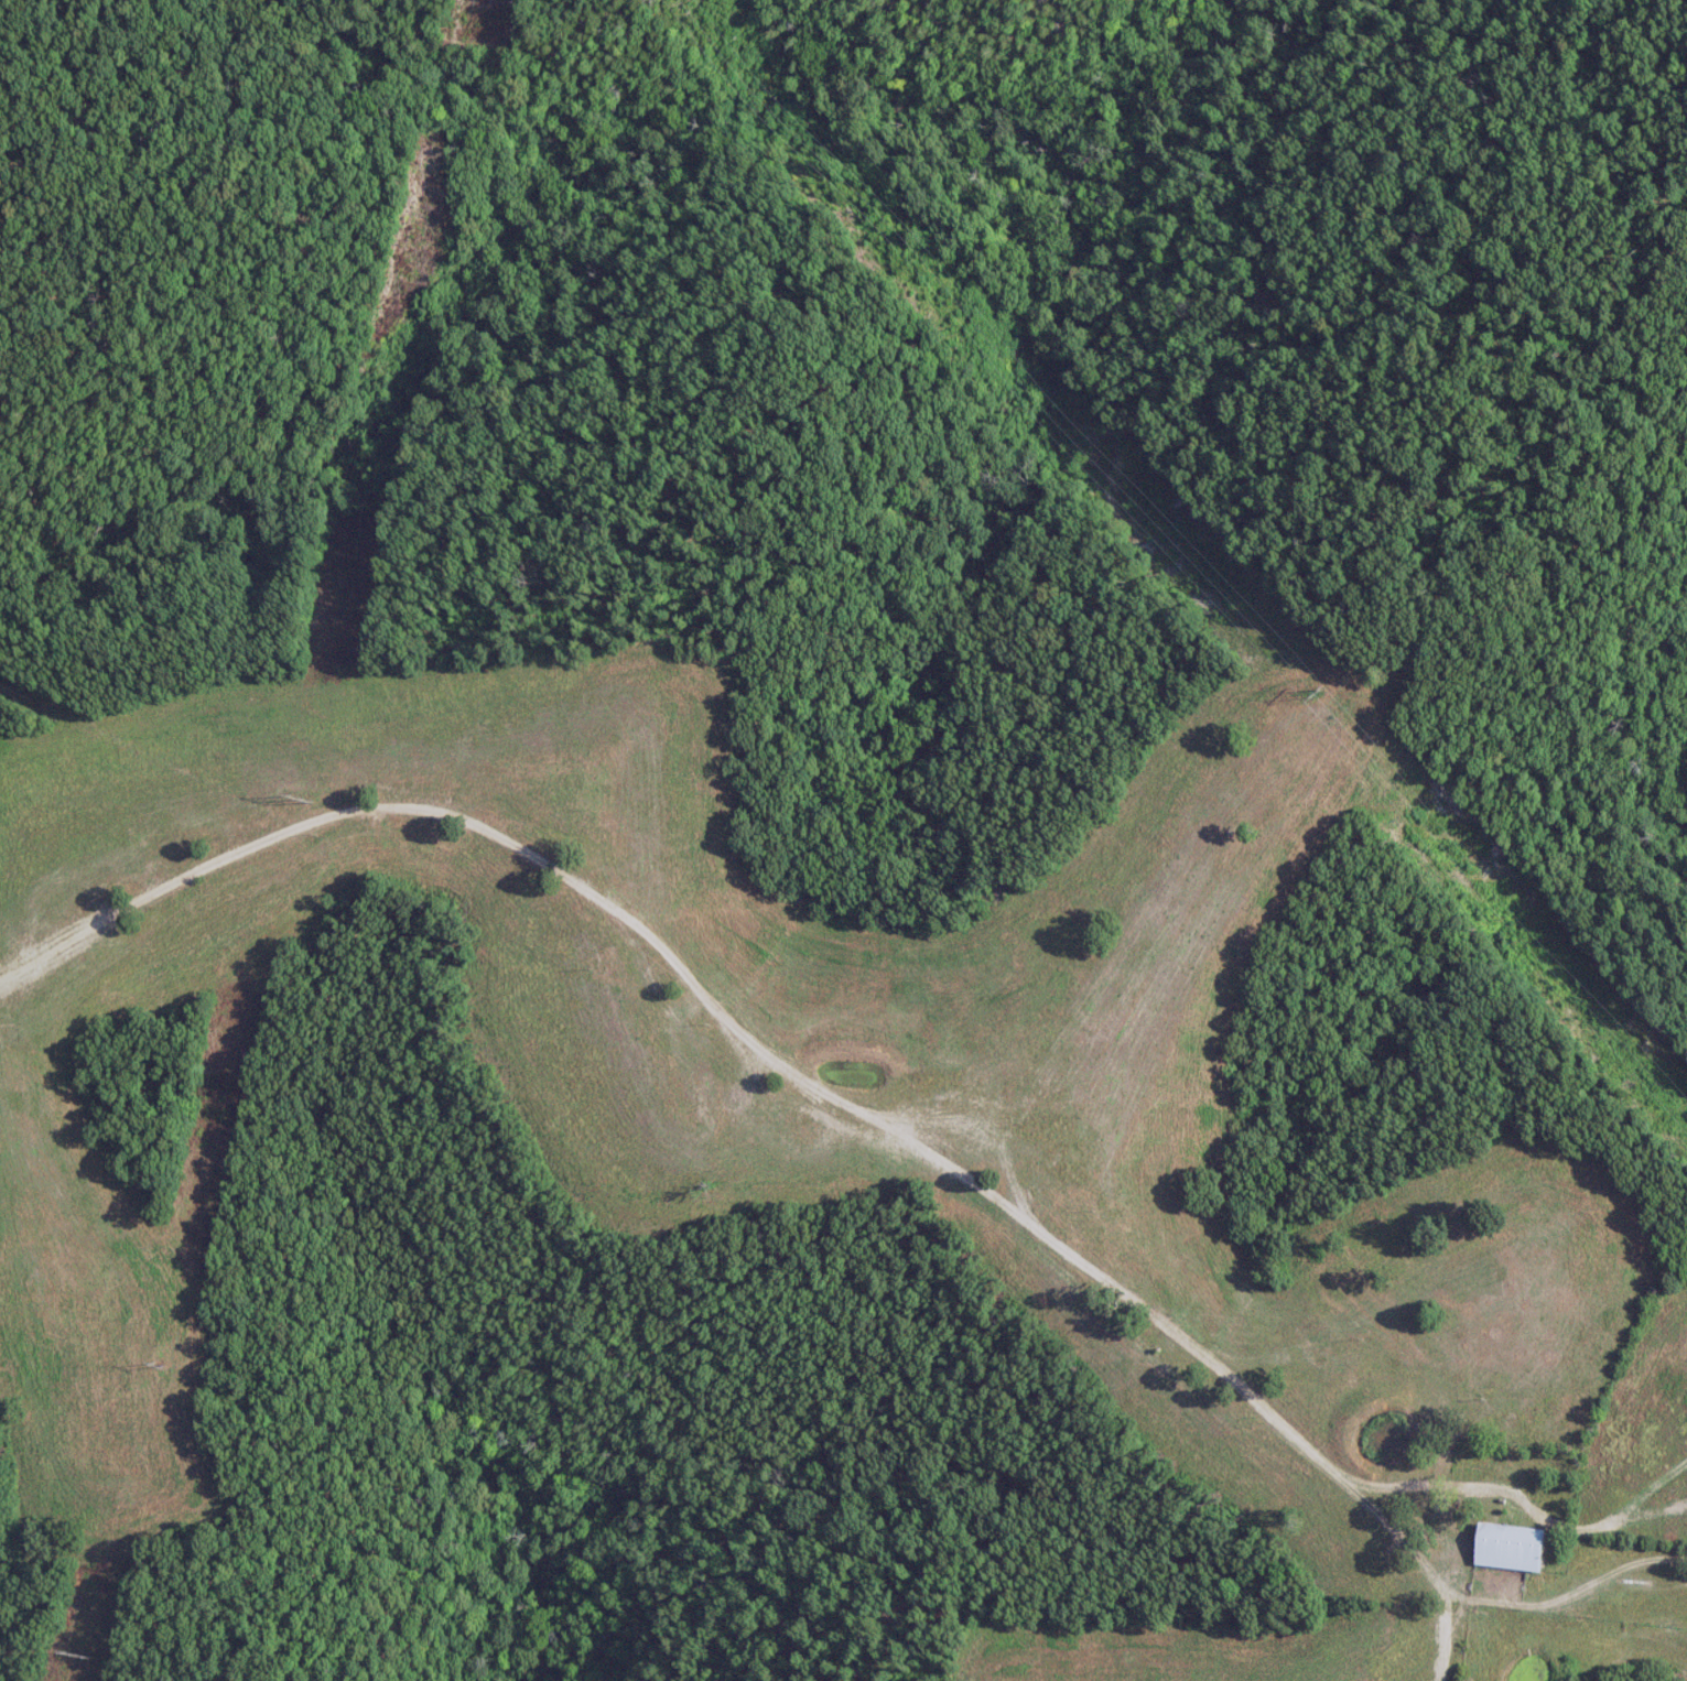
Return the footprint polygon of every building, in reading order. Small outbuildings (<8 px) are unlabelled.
[(1471,1563),(1537,1569),(1541,1528),(1475,1522),(1471,1563)]
